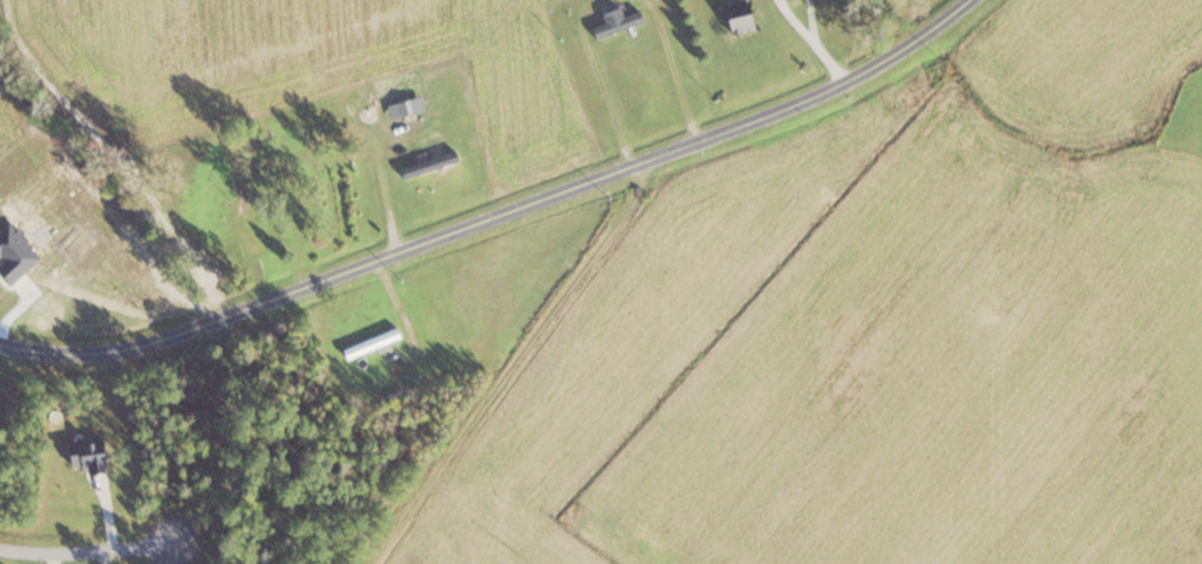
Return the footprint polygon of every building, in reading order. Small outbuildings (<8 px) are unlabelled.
[(733,33),(760,28),(754,0),(748,0),(728,4),(733,33)] [(628,15),(625,6),(605,14),(608,22),(593,27),(598,40),(647,22),(643,10),(628,15)] [(373,109),(378,122),(390,118),(385,104),(373,109)] [(387,151),(392,165),(404,160),(399,146),(387,151)] [(344,348),(349,359),(403,338),(399,327),(344,348)]
